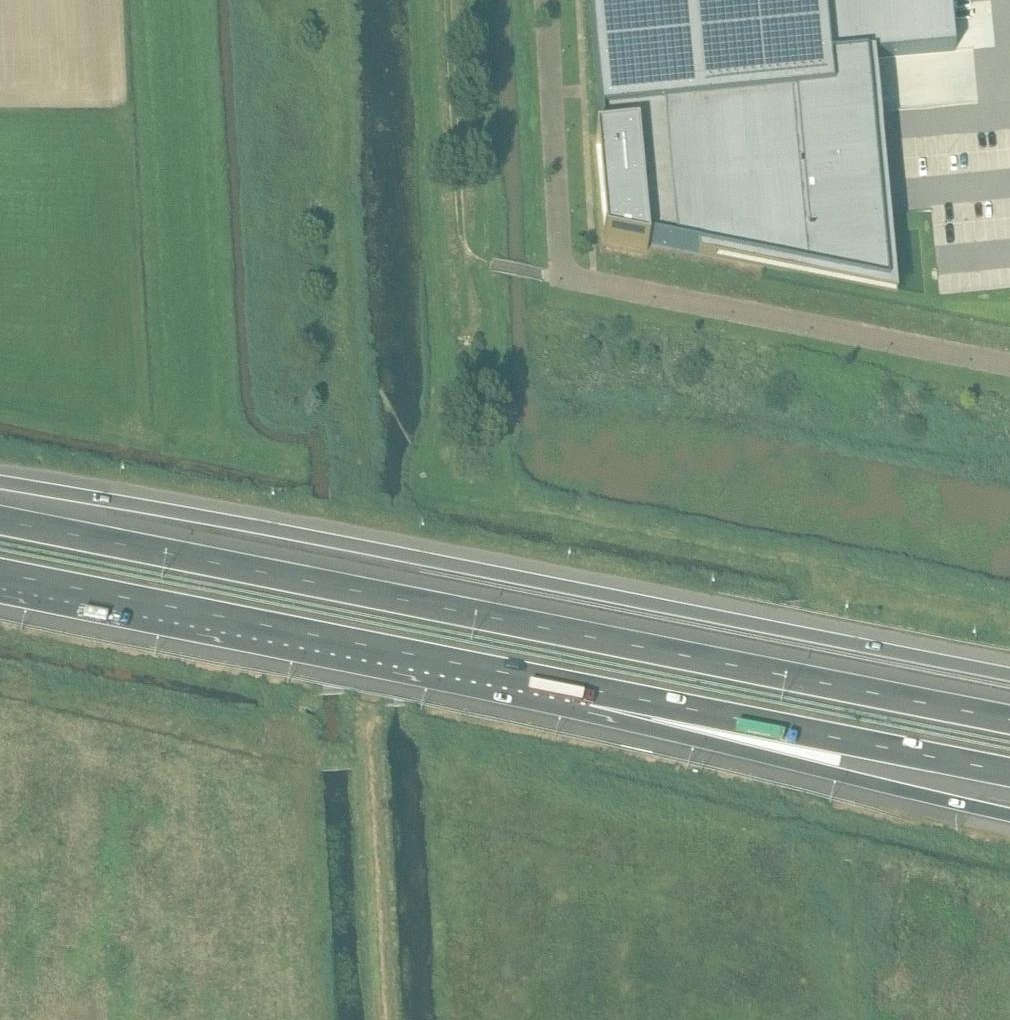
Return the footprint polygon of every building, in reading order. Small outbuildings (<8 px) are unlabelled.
[(602,136),(594,137),(604,241),(647,250),(647,242),(764,265),(821,277),(888,290),(877,177),(866,57),(955,49),(950,0),(589,0),(602,136)] [(958,187),(959,179),(937,176),(936,185),(958,187)]
